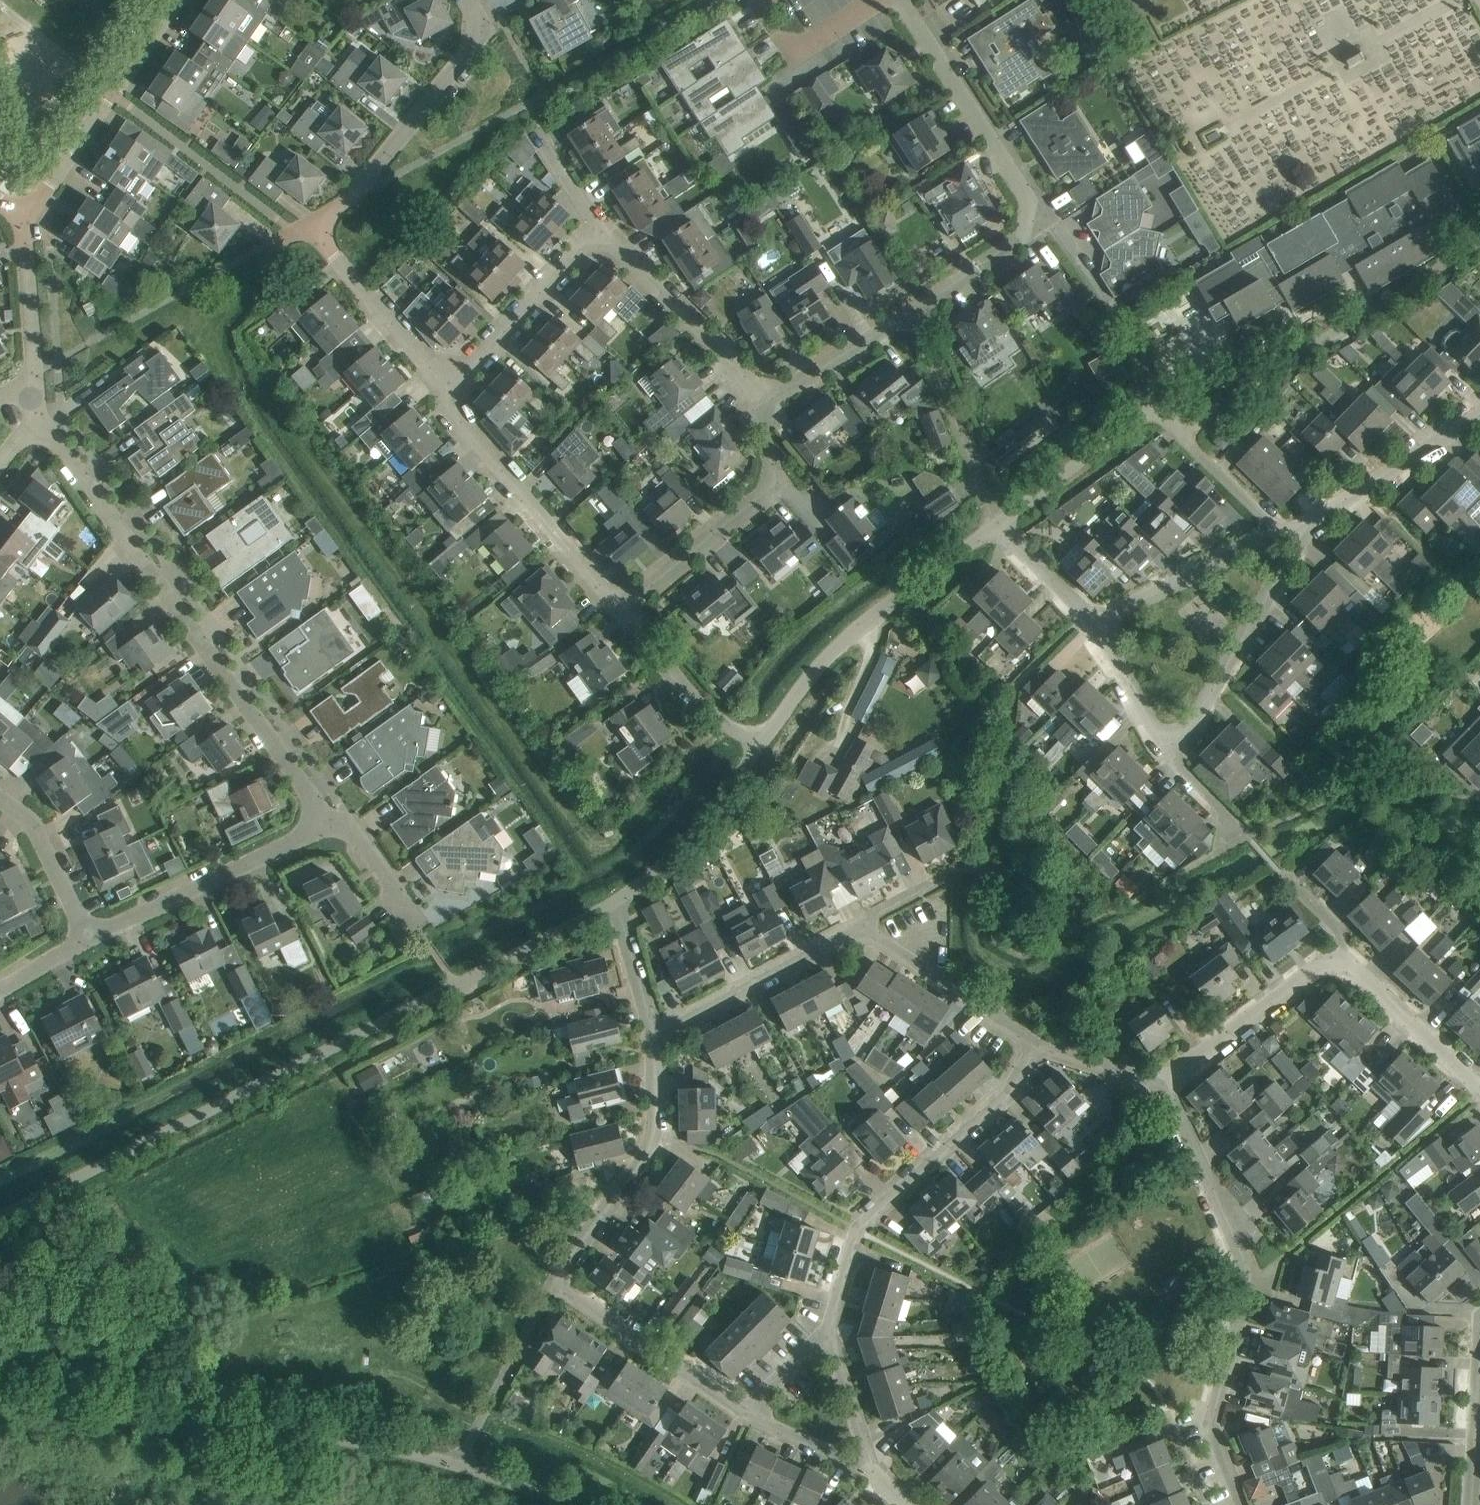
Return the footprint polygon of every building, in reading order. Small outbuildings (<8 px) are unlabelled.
[(248,42),(268,12),(250,0),(234,0),(232,2),(229,0),(212,0),(206,8),(207,8),(205,12),(235,33),(248,42)] [(268,12),(269,12),(280,19),(287,8),(276,0),(250,0),(268,12)] [(377,8),(392,35),(394,34),(395,35),(415,41),(421,38),(422,40),(452,23),(447,14),(449,5),(441,3),(439,0),(423,0),(418,3),(415,5),(412,0),(390,0),(377,8)] [(582,15),(576,3),(577,2),(578,1),(579,0),(536,0),(538,3),(529,8),(537,23),(532,26),(549,56),(592,32),(582,15)] [(1022,88),(1053,68),(1034,37),(1050,27),(1033,0),(1028,0),(975,34),(983,47),(996,39),(1004,51),(983,65),(1005,99),(1022,88)] [(371,11),(356,19),(367,28),(378,22),(371,11)] [(198,51),(227,72),(248,42),(235,33),(205,12),(202,16),(201,15),(190,31),(205,41),(198,51)] [(727,19),(660,62),(680,92),(673,97),(698,81),(690,69),(708,57),(716,70),(747,49),(727,19)] [(1147,26),(1133,33),(1138,44),(1153,37),(1147,26)] [(357,47),(350,57),(330,81),(357,102),(367,90),(386,105),(393,96),(401,95),(400,87),(407,78),(380,57),(376,62),(357,47)] [(1356,48),(1343,56),(1350,67),(1363,59),(1356,48)] [(698,81),(673,97),(674,98),(681,93),(699,122),(692,127),(693,127),(717,111),(709,99),(727,87),(735,99),(766,79),(747,49),(716,70),(698,81)] [(163,72),(193,93),(197,88),(197,89),(208,74),(220,82),(227,72),(198,51),(191,61),(177,51),(166,67),(163,72)] [(885,102),(897,94),(914,83),(902,64),(896,68),(885,52),(856,70),(870,92),(876,88),(885,102)] [(322,57),(315,66),(326,75),(333,66),(322,57)] [(296,62),(290,70),(304,80),(310,73),(296,62)] [(187,131),(194,120),(207,102),(193,93),(163,72),(161,75),(160,75),(150,90),(164,101),(158,111),(187,131)] [(826,73),(803,88),(818,112),(832,104),(828,97),(838,91),(826,73)] [(700,123),(710,138),(703,143),(704,144),(714,137),(728,157),(746,145),(742,139),(776,116),(757,86),(767,80),(766,79),(693,127),(693,128),(700,123)] [(572,156),(575,160),(612,136),(604,125),(614,118),(602,100),(572,120),(573,121),(574,121),(575,120),(576,120),(580,127),(577,130),(568,135),(576,147),(571,150),(574,155),(572,156)] [(1036,110),(1019,121),(1037,149),(1042,146),(1044,148),(1049,149),(1052,154),(1051,159),(1052,161),(1047,165),(1056,179),(1068,172),(1075,182),(1079,180),(1081,184),(1090,198),(1098,193),(1087,175),(1107,162),(1074,111),(1060,121),(1048,102),(1036,110)] [(266,105),(260,113),(270,122),(277,114),(266,105)] [(310,107),(290,131),(301,140),(317,153),(327,140),(346,155),(353,146),(361,145),(360,137),(367,128),(352,116),(340,107),(334,115),(328,122),(321,116),(310,107)] [(282,109),(276,117),(286,125),(292,117),(282,109)] [(912,175),(932,162),(949,151),(936,131),(942,127),(931,110),(888,138),(912,175)] [(1469,180),(1479,197),(1479,154),(1474,144),(1479,141),(1479,114),(1456,128),(1459,133),(1446,140),(1469,180)] [(801,128),(788,136),(801,158),(814,149),(801,128)] [(1145,135),(1134,141),(1149,165),(1160,158),(1165,155),(1150,131),(1145,135)] [(108,152),(138,173),(148,180),(151,182),(152,181),(151,181),(164,162),(165,163),(172,152),(143,132),(136,142),(121,132),(110,148),(111,148),(108,152)] [(221,138),(213,149),(237,167),(254,144),(242,135),(233,147),(221,138)] [(612,136),(575,160),(578,164),(580,163),(582,168),(587,165),(595,176),(625,157),(625,156),(642,145),(636,137),(619,148),(612,136)] [(148,207),(140,201),(143,197),(138,194),(148,180),(138,173),(108,152),(105,156),(105,155),(94,171),(118,188),(111,198),(140,218),(148,207)] [(286,189),(305,204),(311,195),(320,194),(319,185),(325,176),(298,155),(286,171),(267,156),(248,181),(276,202),(286,189)] [(629,179),(613,190),(620,202),(616,205),(619,209),(617,210),(620,214),(656,190),(663,186),(643,157),(623,170),(629,179)] [(1463,217),(1453,199),(1429,159),(1404,174),(1397,161),(1345,191),(1358,213),(1352,216),(1343,202),(1322,213),(1266,244),(1261,235),(1230,252),(1234,258),(1195,281),(1210,307),(1208,309),(1215,322),(1230,313),(1238,328),(1275,307),(1274,306),(1286,300),(1293,313),(1319,298),(1345,283),(1338,270),(1352,262),(1370,294),(1447,249),(1437,232),(1463,217)] [(952,168),(931,182),(917,190),(925,203),(944,191),(950,199),(938,207),(946,219),(939,224),(947,238),(955,233),(961,244),(978,233),(972,223),(973,222),(975,224),(992,214),(976,188),(979,187),(969,171),(958,178),(952,168)] [(1097,242),(1104,252),(1141,229),(1143,212),(1152,206),(1133,176),(1095,199),(1102,209),(1100,215),(1086,224),(1089,229),(1098,231),(1099,233),(1097,242)] [(192,231),(219,252),(226,243),(235,242),(233,234),(240,225),(221,210),(231,197),(204,177),(185,201),(204,216),(192,231)] [(529,178),(522,186),(537,200),(527,210),(559,239),(563,236),(561,234),(565,230),(561,227),(570,216),(529,178)] [(656,190),(620,214),(623,219),(624,218),(627,222),(632,219),(640,231),(652,223),(658,231),(674,221),(685,213),(679,205),(673,196),(664,202),(656,190)] [(140,218),(111,198),(104,207),(89,197),(79,213),(79,214),(77,217),(107,238),(120,247),(130,232),(150,245),(159,231),(140,218)] [(466,197),(458,206),(478,225),(486,217),(466,197)] [(1192,200),(1177,210),(1183,219),(1197,210),(1198,210),(1192,200)] [(679,229),(663,241),(671,252),(666,255),(669,260),(667,261),(670,265),(706,241),(716,235),(697,205),(685,213),(674,221),(679,229)] [(556,243),(559,239),(527,210),(518,220),(503,206),(496,214),(511,228),(537,252),(547,242),(551,246),(554,242),(556,243)] [(882,213),(870,221),(882,239),(897,229),(885,211),(882,213)] [(823,247),(801,214),(786,224),(807,257),(823,247)] [(73,221),(62,237),(78,247),(71,258),(100,277),(120,247),(107,238),(77,217),(74,221),(73,221)] [(743,217),(733,223),(741,235),(751,229),(749,225),(743,217)] [(525,265),(511,251),(499,240),(484,226),(477,234),(492,248),(483,258),(514,288),(518,284),(516,283),(520,279),(516,275),(525,265)] [(848,238),(855,251),(843,259),(844,261),(836,266),(848,286),(857,281),(867,298),(881,289),(896,279),(886,262),(871,240),(864,228),(848,238)] [(1161,233),(1141,229),(1104,252),(1110,262),(1109,268),(1099,275),(1114,298),(1122,293),(1123,285),(1126,284),(1134,286),(1162,268),(1155,257),(1161,233)] [(1201,240),(1210,253),(1220,247),(1211,233),(1201,240)] [(706,241),(670,265),(673,269),(674,268),(677,273),(682,270),(690,282),(703,273),(707,271),(712,279),(736,264),(716,235),(706,241)] [(511,291),(514,288),(483,258),(473,268),(458,255),(451,262),(466,276),(492,301),(502,290),(506,294),(509,290),(511,291)] [(406,263),(399,271),(407,278),(414,270),(406,263)] [(780,303),(790,319),(801,335),(828,317),(813,295),(827,286),(812,263),(788,279),(790,282),(774,293),(780,302),(780,303)] [(580,278),(612,308),(622,298),(637,311),(644,304),(603,265),(593,276),(589,272),(586,276),(584,275),(580,278)] [(1049,321),(1062,312),(1079,301),(1059,272),(1047,280),(1036,265),(1004,287),(1015,304),(1026,319),(1041,309),(1049,321)] [(481,313),(466,299),(454,289),(439,275),(432,283),(447,296),(438,307),(469,336),(473,332),(471,331),(475,327),(471,323),(481,313)] [(612,308),(580,278),(577,282),(579,283),(575,287),(579,291),(569,301),(584,315),(596,326),(611,340),(618,332),(603,318),(612,308)] [(1453,285),(1438,294),(1448,304),(1460,292),(1453,285)] [(313,336),(314,337),(345,311),(329,293),(311,308),(307,303),(310,300),(301,290),(276,311),(289,327),(290,328),(292,327),(305,342),(313,336)] [(784,322),(781,317),(766,294),(749,305),(754,313),(741,322),(756,347),(753,348),(760,358),(770,352),(768,349),(782,341),(774,329),(784,322)] [(973,369),(989,358),(1005,347),(998,338),(1009,330),(999,315),(987,299),(976,307),(978,311),(972,315),(968,308),(946,323),(963,346),(959,349),(973,369)] [(83,306),(89,316),(99,311),(94,300),(83,306)] [(466,340),(469,336),(438,307),(428,317),(413,303),(406,310),(447,349),(457,338),(461,342),(464,338),(466,340)] [(360,328),(345,311),(314,337),(328,354),(319,362),(320,363),(313,370),(320,378),(327,372),(328,372),(348,355),(340,345),(360,328)] [(1439,355),(1454,370),(1462,362),(1472,372),(1479,363),(1479,317),(1478,315),(1460,333),(1456,331),(1451,333),(1446,338),(1444,344),(1446,348),(1439,355)] [(581,342),(555,317),(546,327),(541,323),(538,327),(536,326),(533,329),(565,359),(574,350),(589,363),(596,356),(581,342)] [(522,353),(536,366),(548,378),(548,377),(563,391),(570,384),(555,370),(565,359),(533,329),(529,333),(531,335),(527,338),(531,342),(522,353)] [(660,329),(647,340),(658,350),(670,340),(660,329)] [(1369,333),(1390,355),(1397,362),(1434,398),(1449,382),(1422,355),(1413,365),(1376,329),(1369,333)] [(346,374),(360,391),(391,365),(375,347),(355,363),(348,355),(328,372),(336,382),(346,374)] [(119,382),(89,404),(110,432),(128,419),(120,409),(137,390),(151,403),(160,411),(175,400),(169,390),(172,388),(163,375),(173,368),(161,352),(147,362),(142,355),(124,369),(126,371),(129,375),(119,382)] [(690,381),(694,378),(676,356),(658,371),(651,370),(638,381),(650,397),(655,393),(662,403),(663,403),(668,409),(646,426),(655,437),(695,405),(688,396),(700,386),(700,385),(696,388),(690,381)] [(861,394),(864,398),(865,397),(880,415),(901,398),(917,419),(920,418),(933,450),(951,443),(937,410),(934,411),(927,392),(930,390),(913,370),(903,378),(890,361),(857,387),(862,393),(861,394)] [(1397,362),(1374,387),(1383,396),(1405,417),(1413,409),(1418,413),(1434,398),(1397,362)] [(1312,374),(1325,387),(1375,436),(1391,420),(1374,404),(1383,396),(1374,387),(1372,385),(1354,404),(1338,388),(1342,383),(1324,365),(1321,364),(1312,374)] [(302,389),(317,382),(308,365),(293,371),(302,389)] [(406,382),(391,365),(360,391),(375,408),(365,416),(373,425),(364,433),(365,434),(385,417),(394,409),(386,399),(406,382)] [(485,381),(517,410),(527,400),(541,414),(548,407),(507,368),(498,378),(494,375),(490,379),(489,377),(485,381)] [(484,393),(474,404),(486,415),(481,420),(482,422),(512,457),(526,442),(523,440),(528,435),(521,429),(529,421),(517,410),(485,381),(482,384),(483,386),(480,390),(484,393)] [(154,469),(160,477),(204,445),(192,428),(189,430),(182,420),(196,410),(190,402),(204,392),(198,384),(175,400),(160,411),(134,430),(143,441),(147,438),(154,447),(145,453),(141,448),(128,458),(142,478),(154,469)] [(1360,452),(1375,436),(1325,387),(1319,393),(1326,399),(1326,400),(1342,416),(1333,426),(1345,438),(1360,452)] [(846,403),(839,409),(828,396),(795,423),(806,438),(796,446),(814,467),(838,448),(828,435),(841,424),(851,436),(865,425),(846,403)] [(709,474),(703,479),(716,495),(732,482),(727,475),(746,460),(734,446),(744,438),(726,415),(724,417),(715,405),(687,428),(711,458),(702,465),(709,474)] [(385,417),(365,434),(373,443),(376,441),(390,458),(397,453),(428,426),(412,408),(392,425),(385,417)] [(1270,408),(1258,420),(1269,430),(1281,418),(1270,408)] [(1001,468),(1057,425),(1046,411),(990,453),(1001,468)] [(1338,446),(1345,438),(1333,426),(1321,414),(1301,434),(1327,460),(1339,447),(1338,446)] [(443,444),(428,426),(397,453),(411,470),(402,478),(411,488),(430,470),(423,461),(443,444)] [(557,464),(548,472),(556,481),(558,479),(566,488),(563,489),(571,498),(573,496),(574,497),(589,484),(597,478),(587,467),(586,465),(588,463),(581,455),(579,457),(574,451),(586,441),(576,431),(573,427),(548,454),(557,464)] [(1214,441),(1222,449),(1230,441),(1222,433),(1214,441)] [(1236,463),(1252,478),(1278,451),(1263,436),(1236,463)] [(630,459),(637,452),(622,437),(615,444),(630,459)] [(1149,443),(1127,459),(1141,474),(1161,454),(1149,443)] [(164,507),(185,536),(216,513),(206,499),(233,480),(213,451),(165,486),(167,487),(170,485),(178,496),(164,507)] [(1252,478),(1266,492),(1293,465),(1278,451),(1252,478)] [(1475,474),(1479,479),(1479,457),(1476,453),(1465,464),(1475,474)] [(267,474),(257,481),(266,493),(287,478),(272,456),(260,465),(267,474)] [(438,463),(430,470),(411,488),(419,497),(434,513),(442,506),(443,507),(474,480),(458,462),(446,473),(438,463)] [(667,465),(658,472),(671,487),(644,511),(663,534),(682,518),(683,520),(692,513),(683,502),(692,494),(667,465)] [(1308,480),(1293,465),(1266,492),(1281,507),(1308,480)] [(1195,468),(1185,478),(1189,481),(1170,500),(1158,488),(1157,489),(1176,508),(1204,535),(1224,515),(1205,495),(1214,486),(1195,468)] [(1475,474),(1466,483),(1451,468),(1436,484),(1479,527),(1479,526),(1472,519),(1479,511),(1479,479),(1475,474)] [(53,469),(45,475),(52,485),(60,479),(53,469)] [(41,470),(36,470),(23,487),(27,490),(19,499),(33,510),(27,518),(53,539),(60,530),(48,520),(63,501),(48,489),(52,485),(45,475),(41,470)] [(925,471),(912,480),(927,501),(921,505),(933,524),(960,506),(940,477),(925,471)] [(448,548),(462,536),(477,524),(469,515),(489,498),(474,480),(443,507),(457,524),(448,531),(451,535),(443,542),(448,548)] [(1474,533),(1479,527),(1436,484),(1421,499),(1439,518),(1448,527),(1457,517),(1474,533)] [(1128,518),(1139,528),(1163,553),(1171,545),(1174,548),(1187,535),(1167,516),(1176,508),(1157,489),(1129,517),(1128,518)] [(1413,491),(1397,506),(1425,533),(1439,518),(1421,499),(1413,491)] [(223,588),(238,577),(294,537),(263,495),(222,524),(206,535),(218,552),(224,547),(231,557),(210,572),(222,589),(223,588)] [(628,504),(621,496),(616,500),(618,503),(614,506),(619,512),(604,524),(612,534),(600,545),(619,568),(638,553),(640,555),(649,547),(640,536),(649,529),(628,504)] [(872,550),(865,541),(876,532),(864,517),(868,514),(854,496),(826,519),(838,534),(826,544),(848,570),(872,550)] [(1102,548),(1101,549),(1123,571),(1127,574),(1134,566),(1137,569),(1150,556),(1130,537),(1139,528),(1128,518),(1129,517),(1118,506),(1105,519),(1113,527),(1105,535),(1112,542),(1104,550),(1102,548)] [(0,515),(0,547),(17,560),(20,563),(28,569),(43,550),(54,558),(58,562),(66,552),(61,548),(51,541),(53,539),(27,518),(18,529),(1,515),(0,515)] [(466,540),(465,540),(470,546),(474,551),(483,543),(508,571),(502,576),(509,585),(512,582),(527,569),(520,561),(533,550),(508,520),(491,535),(482,525),(467,539),(466,540)] [(763,535),(748,546),(772,577),(788,564),(786,561),(795,553),(803,563),(822,548),(803,524),(793,532),(784,520),(764,536),(763,535)] [(1383,557),(1392,547),(1365,520),(1350,535),(1405,590),(1415,581),(1402,569),(1399,572),(1383,557)] [(1059,563),(1058,564),(1079,584),(1090,595),(1097,587),(1100,590),(1112,577),(1093,558),(1101,549),(1102,548),(1084,530),(1083,531),(1074,540),(1078,544),(1059,563)] [(1405,590),(1350,535),(1333,552),(1339,558),(1331,565),(1357,591),(1383,615),(1392,606),(1371,586),(1370,587),(1361,579),(1370,569),(1399,597),(1405,590)] [(17,560),(0,547),(0,593),(6,598),(19,581),(8,572),(17,560)] [(309,570),(295,551),(243,588),(250,597),(243,601),(255,618),(247,623),(258,638),(292,614),(293,609),(302,611),(303,600),(308,600),(312,574),(308,574),(309,570)] [(438,556),(429,564),(430,566),(439,576),(441,578),(450,570),(447,566),(438,556)] [(747,561),(732,574),(744,588),(759,575),(747,561)] [(565,587),(546,565),(511,595),(501,604),(513,618),(518,618),(524,613),(552,646),(581,626),(569,611),(575,606),(561,590),(565,587)] [(1334,614),(1357,591),(1331,565),(1323,573),(1322,572),(1307,588),(1334,614)] [(973,598),(983,608),(958,633),(963,638),(966,636),(967,636),(1016,586),(1000,571),(973,598)] [(714,574),(683,600),(704,626),(706,625),(723,611),(729,605),(741,620),(757,607),(754,603),(736,581),(726,589),(714,574)] [(136,602),(112,575),(76,606),(100,633),(136,602)] [(363,583),(350,592),(370,620),(383,611),(363,583)] [(967,636),(973,642),(995,619),(1004,628),(995,637),(996,638),(1020,613),(1032,602),(1016,586),(967,636)] [(1318,631),(1328,621),(1356,649),(1362,642),(1350,631),(1341,622),(1334,614),(1307,588),(1291,604),(1318,631)] [(296,687),(300,692),(355,651),(325,609),(281,640),(290,652),(285,656),(290,661),(282,667),(285,672),(284,674),(294,687),(296,687)] [(69,621),(56,611),(29,646),(42,656),(69,621)] [(1028,621),(1020,613),(996,638),(1017,657),(1042,632),(1029,620),(1028,621)] [(1341,622),(1350,631),(1356,625),(1347,616),(1341,622)] [(139,661),(147,672),(173,654),(153,626),(133,640),(124,627),(105,643),(118,661),(124,658),(130,667),(139,661)] [(1287,631),(1272,647),(1316,690),(1322,684),(1305,668),(1315,658),(1287,631)] [(386,643),(394,653),(407,643),(400,633),(386,643)] [(600,645),(591,633),(560,655),(569,667),(573,664),(580,674),(567,683),(581,702),(594,692),(595,694),(626,672),(607,645),(599,651),(597,647),(600,645)] [(985,663),(995,654),(988,646),(978,656),(985,663)] [(1310,697),(1316,690),(1272,647),(1256,663),(1266,673),(1285,689),(1293,680),(1310,697)] [(46,659),(35,673),(51,686),(63,672),(46,659)] [(931,659),(916,671),(924,682),(932,677),(933,676),(936,680),(943,674),(938,668),(931,659)] [(345,712),(332,695),(315,707),(331,729),(338,725),(344,733),(342,734),(343,736),(360,725),(361,726),(394,702),(385,689),(388,687),(381,677),(389,671),(381,660),(341,688),(344,693),(355,695),(360,702),(345,712)] [(1033,697),(1027,702),(1041,716),(1046,709),(1053,716),(1060,710),(1076,691),(1068,684),(1069,682),(1057,670),(1050,677),(1032,696),(1033,697)] [(865,723),(888,678),(876,672),(854,716),(853,716),(853,717),(865,723)] [(1285,689),(1266,673),(1259,680),(1257,679),(1245,691),(1271,717),(1292,696),(1285,689)] [(163,690),(146,703),(154,714),(155,714),(166,706),(182,729),(195,720),(211,708),(200,692),(199,692),(194,685),(187,689),(180,679),(163,690)] [(1452,688),(1444,680),(1430,693),(1438,701),(1452,688)] [(1069,719),(1053,735),(1059,741),(1102,697),(1096,691),(1086,681),(1076,691),(1060,710),(1069,719)] [(24,718),(0,696),(0,746),(24,718)] [(1102,697),(1059,741),(1065,747),(1081,730),(1091,740),(1098,732),(1103,727),(1113,716),(1117,712),(1102,697)] [(129,700),(96,724),(113,737),(132,723),(140,717),(129,700)] [(653,758),(650,753),(672,737),(649,705),(641,711),(634,700),(609,718),(628,744),(617,752),(632,773),(653,758)] [(64,702),(53,714),(71,729),(83,718),(64,702)] [(370,792),(372,793),(404,770),(406,763),(415,765),(416,756),(425,757),(430,727),(421,726),(423,712),(415,710),(410,704),(372,732),(347,750),(364,775),(361,777),(362,783),(363,786),(367,790),(370,792)] [(1468,729),(1479,741),(1479,716),(1468,729)] [(0,746),(0,760),(10,769),(22,755),(33,766),(43,756),(55,743),(41,729),(37,729),(24,718),(0,746)] [(201,730),(180,745),(193,763),(206,754),(218,772),(244,753),(234,739),(238,736),(229,724),(208,739),(201,730)] [(1215,740),(1259,783),(1267,775),(1251,759),(1258,752),(1231,725),(1215,740)] [(1442,755),(1467,779),(1477,769),(1479,772),(1479,741),(1468,729),(1442,755)] [(36,778),(50,796),(91,766),(85,758),(76,757),(76,748),(64,735),(55,743),(43,756),(51,768),(36,778)] [(811,787),(810,789),(825,797),(828,791),(848,802),(849,803),(861,782),(866,785),(865,785),(869,792),(870,792),(941,755),(941,754),(938,748),(933,740),(926,743),(925,744),(918,747),(900,756),(900,757),(899,758),(891,762),(890,762),(890,761),(887,755),(878,751),(879,749),(857,737),(838,771),(824,763),(822,767),(811,787)] [(1259,783),(1215,740),(1200,756),(1215,772),(1207,780),(1228,800),(1244,785),(1251,792),(1259,783)] [(1049,751),(1039,762),(1045,768),(1055,757),(1065,747),(1059,741),(1049,751)] [(114,751),(111,754),(127,771),(137,763),(120,745),(114,751)] [(1270,746),(1261,755),(1282,777),(1292,767),(1270,746)] [(1090,806),(1133,762),(1137,758),(1129,750),(1125,754),(1117,747),(1103,761),(1094,752),(1077,770),(1087,779),(1087,785),(1093,791),(1085,800),(1090,806)] [(1149,778),(1133,762),(1090,806),(1096,812),(1112,795),(1122,805),(1128,800),(1136,808),(1154,790),(1146,781),(1149,778)] [(390,824),(408,849),(435,829),(438,816),(452,818),(456,792),(435,763),(391,797),(393,799),(396,797),(402,805),(400,806),(406,814),(392,823),(390,824)] [(91,766),(50,796),(63,815),(105,784),(110,790),(118,783),(110,772),(101,779),(98,774),(91,766)] [(1067,781),(1051,767),(1047,772),(1062,786),(1067,781)] [(228,780),(207,790),(220,818),(240,809),(246,821),(236,826),(242,839),(263,829),(262,828),(261,828),(256,818),(260,816),(262,818),(281,802),(267,786),(262,777),(243,786),(244,789),(234,793),(228,780)] [(1143,849),(1186,806),(1170,790),(1163,798),(1154,790),(1136,808),(1145,817),(1136,826),(1137,829),(1144,836),(1137,843),(1143,849)] [(887,791),(873,799),(887,826),(902,818),(887,791)] [(861,853),(880,887),(901,876),(891,858),(901,852),(887,826),(873,799),(866,803),(880,830),(868,836),(873,846),(861,853)] [(940,804),(922,814),(917,816),(920,820),(905,828),(924,863),(954,846),(943,826),(950,822),(940,804)] [(132,831),(119,805),(97,815),(105,831),(85,841),(92,857),(86,860),(88,864),(127,846),(122,836),(132,831)] [(1167,856),(1178,866),(1201,842),(1191,833),(1202,822),(1186,806),(1143,849),(1144,850),(1152,842),(1164,854),(1167,856)] [(507,856),(502,856),(503,848),(493,834),(500,829),(491,816),(482,823),(477,815),(431,848),(442,864),(427,874),(438,889),(464,893),(466,880),(477,882),(478,871),(499,875),(500,868),(504,869),(508,869),(511,866),(512,862),(510,858),(507,856)] [(859,899),(880,887),(861,853),(849,859),(843,849),(832,855),(813,821),(806,825),(818,849),(817,849),(838,884),(848,879),(859,899)] [(1065,833),(1086,854),(1098,842),(1077,821),(1065,833)] [(139,840),(127,846),(88,864),(98,885),(104,882),(107,888),(137,874),(141,881),(142,880),(141,878),(156,871),(155,870),(154,871),(139,840)] [(838,884),(817,849),(801,858),(807,870),(806,870),(811,878),(790,889),(807,920),(822,912),(825,917),(838,910),(828,892),(839,886),(838,884)] [(1409,856),(1402,849),(1389,861),(1396,868),(1409,856)] [(771,850),(758,857),(763,866),(776,859),(771,850)] [(1325,885),(1353,855),(1348,851),(1342,857),(1335,850),(1313,873),(1325,885)] [(1358,860),(1353,855),(1325,885),(1337,897),(1359,873),(1352,866),(1358,860)] [(1112,878),(1120,870),(1109,858),(1100,865),(1112,878)] [(27,885),(18,865),(10,868),(0,873),(0,898),(27,885)] [(303,885),(312,904),(328,896),(338,910),(332,914),(340,925),(363,908),(342,879),(335,883),(330,873),(303,885)] [(752,918),(767,947),(789,936),(775,911),(786,906),(773,883),(753,894),(762,912),(752,918)] [(11,931),(26,924),(32,937),(44,931),(38,918),(33,907),(37,906),(27,885),(0,898),(0,936),(11,931)] [(130,886),(118,892),(122,901),(123,900),(134,895),(130,886)] [(1380,902),(1371,892),(1347,915),(1363,933),(1388,910),(1402,898),(1394,889),(1380,902)] [(689,952),(703,981),(725,970),(715,952),(725,946),(706,911),(700,900),(695,890),(681,897),(691,915),(697,927),(700,925),(702,928),(692,933),(681,939),(689,952)] [(1212,912),(1220,922),(1242,951),(1256,940),(1273,962),(1288,951),(1285,948),(1308,931),(1288,905),(1256,930),(1226,892),(1207,906),(1212,912)] [(700,900),(706,911),(719,904),(713,894),(700,900)] [(660,900),(643,910),(656,934),(673,925),(660,900)] [(276,924),(267,903),(254,909),(255,911),(237,919),(246,938),(250,937),(259,957),(280,947),(288,964),(296,967),(309,961),(290,918),(276,924)] [(730,929),(730,930),(745,959),(767,947),(752,918),(744,904),(723,916),(730,929)] [(1410,907),(1401,917),(1409,924),(1417,915),(1410,907)] [(1388,910),(1363,933),(1380,951),(1405,928),(1388,910)] [(1421,945),(1439,927),(1423,910),(1405,928),(1421,945)] [(1204,934),(1220,922),(1212,912),(1197,923),(1204,934)] [(347,931),(356,943),(377,928),(368,915),(347,931)] [(189,981),(225,963),(209,930),(208,930),(207,928),(194,935),(195,937),(172,948),(189,981)] [(1446,935),(1429,952),(1438,961),(1444,954),(1454,943),(1446,935)] [(682,993),(703,981),(689,952),(681,939),(659,950),(667,963),(666,964),(682,993)] [(1201,969),(1189,978),(1204,998),(1209,994),(1216,1005),(1235,991),(1229,983),(1236,977),(1230,969),(1241,961),(1227,943),(1199,965),(1201,969)] [(1393,972),(1411,989),(1433,965),(1416,948),(1393,972)] [(122,972),(106,980),(125,1018),(166,997),(145,956),(121,968),(122,972)] [(569,967),(550,972),(557,999),(575,994),(576,998),(594,994),(595,989),(612,985),(605,958),(583,963),(578,960),(567,963),(569,967)] [(1457,961),(1448,970),(1455,977),(1464,968),(1457,961)] [(874,962),(857,987),(879,1002),(896,976),(874,962)] [(244,965),(228,973),(241,999),(242,998),(258,1029),(272,1022),(257,990),(244,965)] [(1451,982),(1433,965),(1411,989),(1428,1006),(1451,982)] [(1464,985),(1474,995),(1479,989),(1479,968),(1464,985)] [(826,970),(808,980),(824,1011),(834,1006),(842,1001),(843,1001),(826,970)] [(896,976),(879,1002),(895,1013),(915,984),(898,972),(896,976)] [(677,983),(672,974),(668,976),(673,985),(677,983)] [(824,1011),(808,980),(790,990),(806,1021),(824,1011)] [(848,982),(841,985),(847,997),(854,994),(848,982)] [(915,984),(895,1013),(912,1025),(932,995),(915,984)] [(663,1001),(676,994),(671,985),(659,992),(663,1001)] [(1446,1022),(1464,1039),(1479,1021),(1479,989),(1474,995),(1464,985),(1456,993),(1465,1002),(1446,1022)] [(790,990),(771,1000),(788,1030),(806,1021),(790,990)] [(1330,1038),(1357,1010),(1336,990),(1318,1010),(1306,999),(1298,1008),(1312,1021),(1330,1038)] [(64,1058),(105,1037),(83,995),(65,1004),(67,1007),(44,1019),(64,1058)] [(912,1025),(906,1033),(924,1045),(938,1024),(943,1017),(949,1007),(932,995),(912,1025)] [(180,998),(162,1007),(175,1032),(178,1030),(190,1054),(205,1047),(192,1023),(180,998)] [(1148,1051),(1170,1035),(1164,1027),(1170,1022),(1156,1003),(1128,1024),(1148,1051)] [(737,1018),(753,1049),(772,1039),(755,1008),(737,1018)] [(1378,1029),(1357,1010),(1330,1038),(1342,1049),(1330,1061),(1352,1082),(1366,1067),(1353,1055),(1378,1029)] [(589,1020),(566,1025),(569,1037),(573,1054),(576,1064),(592,1060),(589,1049),(603,1046),(622,1041),(615,1013),(601,1017),(589,1020)] [(737,1018),(719,1028),(735,1058),(753,1049),(737,1018)] [(1464,1039),(1474,1049),(1477,1046),(1479,1049),(1479,1021),(1464,1039)] [(716,1068),(735,1058),(719,1028),(700,1037),(703,1042),(692,1048),(703,1069),(714,1064),(716,1068)] [(955,1030),(950,1036),(961,1048),(967,1043),(955,1030)] [(845,1034),(832,1041),(837,1051),(850,1044),(845,1034)] [(0,1091),(2,1091),(10,1108),(30,1098),(28,1095),(47,1085),(43,1078),(34,1060),(22,1066),(18,1058),(6,1035),(0,1038),(0,1090),(0,1091)] [(1271,1036),(1262,1044),(1270,1053),(1278,1045),(1271,1036)] [(850,1044),(837,1051),(842,1060),(843,1062),(850,1058),(856,1055),(855,1053),(850,1044)] [(896,1079),(911,1055),(905,1052),(899,1062),(874,1046),(865,1061),(896,1079)] [(139,1080),(154,1073),(142,1048),(127,1055),(139,1080)] [(993,1072),(972,1049),(934,1083),(933,1082),(913,1099),(910,1095),(896,1107),(918,1131),(931,1120),(933,1123),(952,1106),(954,1107),(993,1072)] [(1366,1067),(1352,1082),(1364,1093),(1369,1087),(1387,1104),(1393,1098),(1420,1069),(1402,1052),(1377,1078),(1366,1067)] [(922,1059),(911,1069),(923,1082),(934,1072),(922,1059)] [(693,1066),(694,1082),(706,1082),(706,1073),(693,1066)] [(1187,1095),(1202,1113),(1206,1109),(1235,1083),(1221,1066),(1187,1095)] [(623,1081),(619,1067),(574,1079),(578,1094),(565,1097),(571,1122),(586,1119),(584,1107),(622,1097),(618,1082),(623,1081)] [(1438,1086),(1420,1069),(1393,1098),(1403,1107),(1383,1129),(1403,1147),(1434,1121),(1419,1107),(1438,1086)] [(1046,1105),(1034,1116),(1052,1135),(1076,1114),(1073,1111),(1085,1100),(1058,1071),(1035,1092),(1046,1105)] [(814,1074),(806,1079),(813,1090),(814,1089),(821,1085),(814,1074)] [(798,1076),(791,1080),(797,1092),(805,1088),(799,1076),(798,1076)] [(1235,1083),(1206,1109),(1222,1128),(1255,1099),(1264,1109),(1284,1092),(1274,1081),(1262,1092),(1254,1082),(1243,1092),(1235,1083)] [(870,1117),(853,1132),(868,1149),(882,1164),(906,1142),(883,1115),(894,1105),(893,1104),(890,1101),(884,1094),(885,1093),(877,1084),(867,1093),(857,1102),(870,1117)] [(680,1109),(715,1109),(715,1088),(680,1088),(680,1109)] [(1284,1092),(1264,1109),(1273,1120),(1293,1103),(1284,1092)] [(806,1095),(785,1108),(810,1136),(799,1146),(812,1161),(801,1171),(824,1197),(835,1187),(837,1189),(841,1192),(846,1193),(850,1192),(854,1190),(857,1186),(859,1182),(858,1177),(855,1173),(853,1170),(840,1155),(847,1149),(848,1150),(849,1149),(852,1146),(806,1095)] [(67,1100),(56,1105),(67,1128),(78,1122),(67,1100)] [(768,1103),(762,1107),(769,1119),(776,1114),(768,1103)] [(762,1107),(755,1112),(763,1123),(769,1119),(762,1107)] [(715,1109),(680,1109),(680,1130),(716,1130),(715,1109)] [(755,1112),(748,1116),(756,1128),(763,1123),(755,1112)] [(748,1116),(742,1121),(749,1132),(756,1128),(748,1116)] [(999,1136),(1022,1162),(1030,1155),(1037,1162),(1047,1153),(1015,1116),(1002,1128),(1004,1131),(999,1136)] [(1243,1173),(1273,1148),(1264,1137),(1274,1129),(1267,1121),(1258,1130),(1257,1129),(1227,1154),(1243,1173)] [(579,1170),(594,1167),(593,1161),(625,1153),(617,1124),(570,1136),(579,1170)] [(1398,1171),(1406,1180),(1427,1164),(1434,1173),(1438,1170),(1453,1159),(1463,1172),(1478,1160),(1479,1159),(1479,1130),(1477,1125),(1447,1147),(1439,1137),(1423,1149),(1419,1152),(1398,1171)] [(1309,1165),(1323,1153),(1338,1140),(1329,1129),(1300,1154),(1309,1165)] [(750,1136),(725,1152),(741,1160),(759,1149),(750,1136)] [(1022,1162),(999,1136),(993,1141),(991,1138),(977,1150),(990,1163),(978,1173),(1000,1198),(1002,1197),(1006,1201),(1016,1191),(1012,1187),(1022,1179),(1014,1170),(1022,1162)] [(11,1154),(3,1138),(0,1137),(0,1160),(11,1154)] [(1069,1189),(1086,1174),(1062,1147),(1050,1157),(1066,1175),(1061,1180),(1069,1189)] [(1282,1159),(1273,1148),(1243,1173),(1259,1192),(1289,1167),(1289,1166),(1299,1158),(1292,1150),(1282,1159)] [(1323,1153),(1309,1165),(1283,1186),(1291,1196),(1274,1210),(1289,1228),(1286,1231),(1291,1236),(1322,1210),(1308,1194),(1319,1185),(1312,1177),(1331,1161),(1323,1153)] [(681,1158),(668,1174),(696,1196),(709,1179),(681,1158)] [(1449,1194),(1465,1215),(1479,1204),(1479,1171),(1449,1194)] [(1000,1198),(978,1173),(963,1186),(951,1173),(938,1185),(934,1181),(927,1188),(956,1220),(965,1211),(974,1221),(1000,1198)] [(696,1196),(668,1174),(656,1191),(683,1212),(696,1196)] [(760,1202),(783,1214),(790,1201),(767,1188),(760,1202)] [(946,1229),(956,1220),(927,1188),(920,1194),(923,1198),(910,1210),(919,1221),(905,1233),(923,1253),(925,1251),(930,1256),(942,1245),(941,1244),(951,1235),(946,1229)] [(747,1192),(730,1217),(742,1225),(759,1200),(747,1192)] [(1429,1226),(1438,1218),(1422,1199),(1413,1206),(1429,1226)] [(630,1258),(641,1267),(650,1255),(664,1266),(691,1230),(665,1211),(645,1237),(629,1225),(622,1234),(619,1232),(612,1242),(615,1244),(614,1246),(630,1258)] [(733,1238),(742,1225),(730,1217),(725,1224),(727,1225),(723,1231),(733,1238)] [(775,1217),(771,1230),(783,1234),(779,1247),(811,1257),(819,1230),(775,1217)] [(1430,1232),(1421,1240),(1433,1253),(1424,1261),(1446,1286),(1464,1269),(1451,1254),(1445,1248),(1442,1245),(1430,1232)] [(1361,1241),(1360,1241),(1378,1269),(1388,1262),(1370,1235),(1367,1237),(1361,1241)] [(1463,1248),(1479,1269),(1479,1243),(1476,1238),(1463,1248)] [(763,1257),(759,1270),(803,1283),(811,1257),(779,1247),(774,1260),(763,1257)] [(1414,1250),(1396,1267),(1415,1288),(1428,1302),(1446,1286),(1424,1261),(1415,1252),(1414,1250)] [(1312,1301),(1309,1313),(1342,1322),(1356,1325),(1378,1313),(1378,1310),(1347,1305),(1348,1300),(1334,1296),(1340,1276),(1341,1276),(1346,1260),(1321,1253),(1316,1269),(1305,1266),(1297,1296),(1312,1301)] [(722,1270),(724,1267),(723,1272),(750,1280),(754,1265),(727,1257),(727,1258),(723,1254),(716,1265),(722,1270)] [(652,1275),(641,1267),(630,1258),(622,1268),(606,1255),(590,1276),(621,1300),(636,1281),(643,1287),(652,1275)] [(876,1267),(870,1289),(903,1298),(903,1296),(906,1287),(908,1279),(909,1277),(876,1267)] [(713,1276),(708,1283),(718,1290),(723,1283),(713,1276)] [(703,1289),(713,1297),(718,1290),(708,1283),(703,1289)] [(870,1289),(863,1310),(896,1320),(897,1317),(903,1299),(903,1298),(870,1289)] [(951,1289),(948,1299),(960,1303),(963,1294),(951,1289)] [(779,1331),(791,1319),(764,1292),(716,1340),(709,1333),(693,1348),(704,1360),(708,1356),(731,1379),(755,1355),(758,1359),(783,1334),(779,1331)] [(669,1326),(687,1303),(676,1294),(658,1318),(669,1326)] [(670,1335),(687,1348),(703,1327),(694,1320),(709,1302),(700,1295),(670,1335)] [(948,1299),(944,1309),(957,1313),(960,1303),(948,1299)] [(1305,1327),(1309,1313),(1270,1303),(1264,1326),(1279,1330),(1276,1341),(1312,1352),(1318,1330),(1305,1327)] [(891,1336),(896,1320),(863,1310),(863,1311),(865,1312),(859,1332),(854,1331),(853,1337),(891,1336)] [(1381,1311),(1380,1324),(1386,1325),(1385,1352),(1388,1353),(1418,1354),(1441,1356),(1442,1327),(1406,1325),(1407,1313),(1389,1312),(1387,1312),(1381,1311)] [(554,1359),(566,1367),(588,1334),(562,1316),(556,1325),(553,1323),(546,1332),(550,1334),(540,1348),(537,1346),(525,1363),(543,1376),(554,1359)] [(958,1322),(951,1325),(955,1334),(967,1330),(963,1320),(958,1322)] [(967,1330),(955,1334),(958,1344),(970,1339),(967,1330)] [(608,1348),(588,1334),(566,1367),(576,1374),(569,1384),(577,1390),(573,1396),(583,1404),(600,1381),(590,1374),(608,1348)] [(896,1352),(891,1336),(853,1337),(857,1349),(861,1347),(866,1362),(896,1352)] [(1302,1387),(1312,1352),(1276,1341),(1261,1338),(1255,1361),(1269,1364),(1266,1376),(1266,1377),(1302,1387)] [(898,1358),(896,1352),(866,1362),(870,1374),(868,1375),(870,1381),(903,1371),(901,1365),(909,1362),(907,1355),(898,1358)] [(1399,1394),(1439,1396),(1440,1368),(1417,1367),(1418,1354),(1388,1353),(1387,1378),(1400,1378),(1399,1394)] [(625,1408),(647,1375),(628,1361),(619,1374),(610,1368),(596,1388),(625,1408)] [(979,1362),(966,1363),(966,1373),(979,1372),(979,1362)] [(908,1387),(903,1371),(870,1381),(876,1400),(908,1390),(907,1387),(908,1387)] [(1262,1412),(1281,1417),(1316,1422),(1320,1405),(1299,1399),(1302,1387),(1266,1377),(1266,1376),(1252,1372),(1245,1396),(1265,1402),(1269,1409),(1268,1413),(1262,1411),(1262,1412)] [(625,1408),(653,1427),(654,1427),(667,1408),(658,1401),(667,1389),(647,1375),(625,1408)] [(876,1400),(883,1420),(914,1410),(908,1390),(876,1400)] [(916,1397),(920,1409),(933,1405),(929,1393),(916,1397)] [(1437,1424),(1439,1396),(1399,1394),(1398,1410),(1382,1409),(1381,1421),(1437,1424)] [(984,1413),(978,1419),(985,1427),(992,1421),(996,1425),(1007,1416),(1000,1409),(1002,1406),(997,1401),(995,1404),(994,1403),(983,1412),(984,1413)] [(666,1436),(660,1445),(678,1458),(688,1443),(707,1416),(686,1402),(678,1415),(675,1418),(668,1429),(664,1435),(666,1436)] [(944,1419),(934,1409),(909,1424),(912,1427),(894,1445),(904,1454),(903,1455),(921,1473),(947,1447),(950,1443),(936,1429),(940,1425),(939,1424),(944,1419)] [(1278,1447),(1270,1426),(1271,1420),(1246,1413),(1244,1419),(1249,1430),(1238,1434),(1246,1453),(1250,1452),(1254,1463),(1269,1457),(1275,1470),(1286,1466),(1301,1460),(1293,1441),(1278,1447)] [(712,1491),(713,1492),(725,1464),(712,1459),(708,1457),(727,1430),(707,1416),(688,1443),(677,1459),(704,1478),(700,1486),(702,1487),(696,1500),(706,1504),(712,1491)] [(565,1417),(556,1429),(563,1434),(572,1422),(565,1417)] [(660,1445),(666,1436),(664,1435),(654,1427),(653,1427),(635,1454),(648,1463),(660,1445)] [(960,1433),(950,1443),(947,1447),(955,1455),(929,1481),(950,1501),(975,1476),(989,1462),(960,1433)] [(1159,1440),(1130,1452),(1134,1462),(1137,1470),(1139,1474),(1168,1462),(1171,1461),(1169,1457),(1161,1439),(1159,1440)] [(750,1459),(742,1477),(749,1481),(760,1486),(762,1487),(764,1488),(777,1458),(778,1456),(775,1454),(756,1446),(750,1459)] [(1124,1453),(1112,1458),(1116,1469),(1128,1464),(1124,1453)] [(1420,1453),(1410,1457),(1414,1468),(1424,1465),(1420,1453)] [(777,1458),(764,1488),(772,1492),(769,1499),(774,1501),(791,1465),(777,1458)] [(963,1504),(1003,1504),(1008,1500),(996,1489),(1002,1483),(994,1475),(999,1471),(1002,1467),(993,1458),(989,1462),(975,1476),(984,1484),(963,1504)] [(1142,1482),(1134,1486),(1137,1492),(1174,1476),(1168,1462),(1139,1474),(1142,1482)] [(791,1465),(774,1501),(781,1504),(784,1498),(792,1502),(806,1471),(791,1465)] [(1299,1499),(1291,1478),(1291,1479),(1286,1466),(1275,1470),(1269,1473),(1273,1483),(1283,1487),(1285,1494),(1289,1503),(1288,1503),(1284,1504),(1301,1504),(1299,1499)] [(1329,1475),(1326,1468),(1313,1473),(1320,1491),(1299,1499),(1301,1504),(1328,1504),(1327,1502),(1337,1498),(1329,1475)] [(792,1502),(799,1504),(816,1504),(820,1497),(828,1479),(810,1471),(807,1469),(806,1471),(792,1502)] [(1329,1475),(1337,1498),(1349,1494),(1351,1500),(1352,1504),(1353,1504),(1379,1504),(1374,1491),(1368,1476),(1355,1481),(1354,1478),(1345,1482),(1341,1471),(1329,1475)] [(1404,1480),(1413,1504),(1431,1504),(1439,1502),(1427,1471),(1408,1478),(1404,1480)] [(734,1495),(742,1477),(730,1472),(722,1490),(734,1495)] [(1386,1477),(1397,1504),(1413,1504),(1404,1480),(1395,1483),(1392,1474),(1386,1477)] [(1174,1476),(1137,1492),(1139,1498),(1147,1495),(1151,1503),(1180,1491),(1174,1476)] [(1266,1493),(1259,1477),(1245,1483),(1251,1499),(1266,1493)] [(1374,1491),(1379,1504),(1397,1504),(1386,1477),(1380,1479),(1383,1487),(1374,1491)] [(1083,1481),(1075,1490),(1087,1502),(1096,1493),(1083,1481)] [(1184,1493),(1183,1490),(1180,1491),(1151,1503),(1152,1504),(1189,1504),(1184,1493)] [(1060,1504),(1048,1492),(1035,1504),(1060,1504)]
